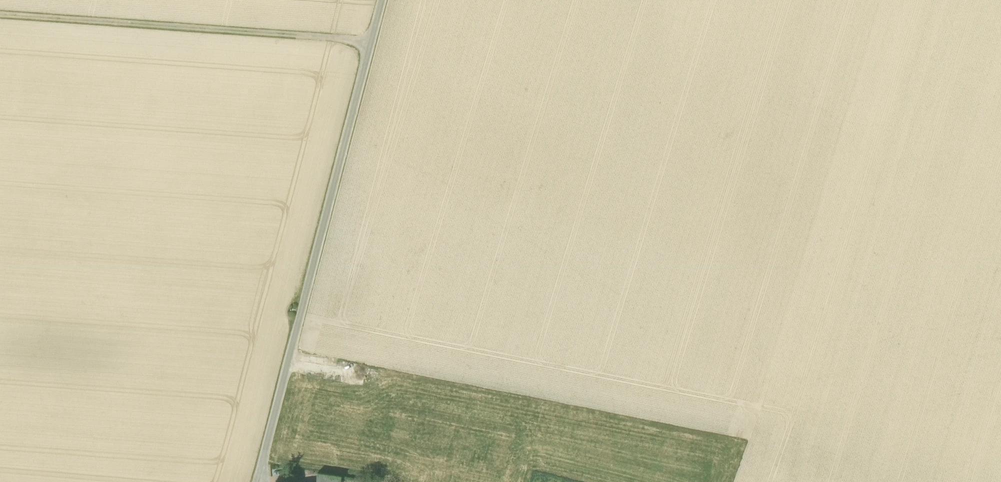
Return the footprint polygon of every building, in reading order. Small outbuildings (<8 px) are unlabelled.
[(341,477),(318,473),(317,481),(320,481),(341,481),(341,477)]
